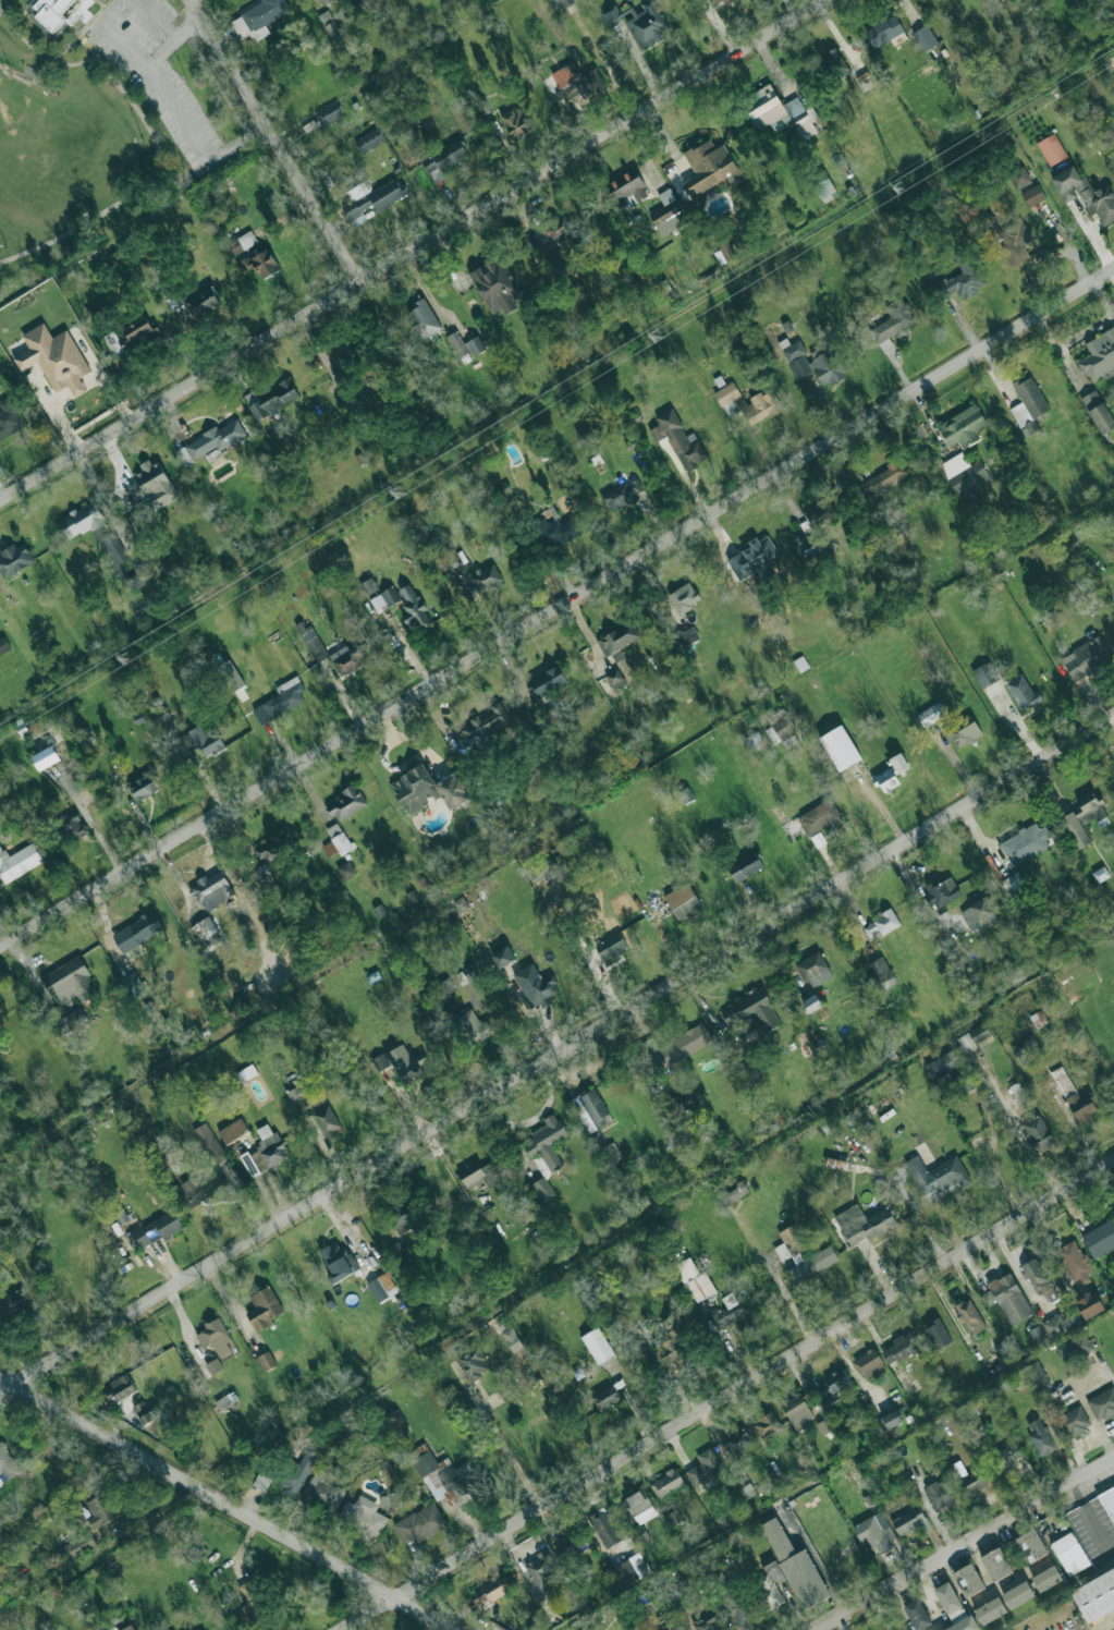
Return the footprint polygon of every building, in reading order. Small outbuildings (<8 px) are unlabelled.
[(65,20),(72,27),(80,18),(85,22),(93,14),(86,8),(94,0),(29,0),(24,5),(53,33),(65,20)] [(285,0),(264,0),(230,20),(238,34),(248,28),(256,41),(270,33),(266,25),(291,10),(285,0)] [(573,0),(550,0),(554,11),(574,2),(573,0)] [(624,20),(641,50),(671,33),(654,0),(635,10),(632,5),(620,12),(615,4),(601,12),(609,28),(624,20)] [(341,34),(329,10),(318,15),(331,40),(341,34)] [(864,29),(873,48),(905,33),(896,14),(864,29)] [(939,44),(927,24),(912,33),(924,53),(939,44)] [(1113,73),(1113,55),(1103,61),(1110,75),(1113,73)] [(550,73),(566,101),(580,94),(584,98),(607,85),(596,66),(582,75),(573,60),(550,73)] [(782,105),(770,84),(740,100),(757,130),(770,122),(775,132),(795,121),(806,142),(819,134),(811,121),(818,118),(811,106),(805,110),(797,96),(782,105)] [(304,125),(308,134),(343,114),(336,102),(315,114),(317,118),(304,125)] [(501,115),(512,141),(529,132),(518,107),(501,115)] [(385,139),(378,125),(354,141),(363,154),(385,139)] [(1036,142),(1049,166),(1067,156),(1054,132),(1036,142)] [(724,143),(715,148),(710,138),(684,153),(696,175),(682,183),(690,198),(727,179),(731,185),(743,179),(724,143)] [(441,169),(468,157),(461,141),(421,158),(433,184),(445,179),(441,169)] [(1113,219),(1113,189),(1111,182),(1093,191),(1086,175),(1080,178),(1074,165),(1051,177),(1063,203),(1079,195),(1089,215),(1097,211),(1102,224),(1113,219)] [(1031,182),(1024,166),(1008,173),(1015,190),(1031,182)] [(822,203),(837,195),(825,171),(810,179),(822,203)] [(407,194),(396,177),(368,193),(363,185),(350,193),(352,198),(341,205),(350,219),(374,206),(377,211),(407,194)] [(1028,207),(1045,198),(1038,184),(1020,193),(1028,207)] [(664,206),(649,215),(662,236),(689,221),(670,187),(658,194),(664,206)] [(999,230),(991,211),(979,217),(994,254),(1003,251),(1009,266),(1030,257),(1025,243),(1031,241),(1023,219),(999,230)] [(532,231),(541,248),(574,234),(565,216),(532,231)] [(257,241),(250,230),(225,245),(232,256),(257,241)] [(712,250),(720,265),(736,257),(729,242),(712,250)] [(255,266),(262,279),(280,268),(268,247),(241,264),(245,271),(255,266)] [(962,272),(940,283),(944,293),(955,288),(960,299),(986,287),(966,247),(952,254),(962,272)] [(524,295),(499,254),(467,273),(491,314),(503,307),(506,314),(517,307),(514,302),(524,295)] [(188,294),(196,315),(219,306),(212,287),(188,294)] [(424,339),(442,328),(424,296),(405,308),(424,339)] [(870,329),(883,354),(894,348),(890,340),(907,331),(906,328),(916,323),(903,296),(884,306),(891,318),(870,329)] [(123,350),(155,333),(146,316),(114,333),(123,350)] [(68,329),(52,337),(44,323),(22,334),(29,349),(13,357),(21,370),(38,362),(54,392),(68,386),(74,398),(86,391),(79,377),(90,372),(68,329)] [(1085,342),(1091,354),(1078,361),(1091,385),(1113,372),(1113,326),(1085,342)] [(478,336),(464,343),(456,330),(446,337),(458,358),(472,351),(474,355),(486,349),(478,336)] [(781,350),(796,379),(813,370),(822,387),(853,370),(842,350),(830,356),(823,345),(807,354),(799,340),(781,350)] [(1012,384),(1021,402),(1011,408),(1025,437),(1040,429),(1037,424),(1052,416),(1031,374),(1012,384)] [(258,399),(254,391),(244,396),(256,421),(299,398),(289,376),(277,382),(280,388),(258,399)] [(750,425),(783,409),(772,387),(745,401),(735,380),(714,391),(727,417),(743,410),(750,425)] [(1101,435),(1113,429),(1113,421),(1095,389),(1080,398),(1101,435)] [(26,428),(13,396),(0,400),(0,408),(1,411),(0,411),(0,439),(26,428)] [(987,424),(976,403),(937,425),(950,447),(958,441),(963,449),(980,439),(976,430),(987,424)] [(649,429),(656,442),(668,436),(685,470),(708,458),(694,431),(687,435),(672,408),(654,416),(659,424),(649,429)] [(247,435),(237,416),(195,438),(191,428),(170,438),(184,467),(247,435)] [(979,460),(969,465),(962,451),(940,464),(958,498),(991,479),(979,460)] [(157,458),(140,466),(145,475),(121,487),(132,507),(150,497),(157,509),(179,497),(157,458)] [(859,483),(866,497),(877,491),(879,496),(890,490),(887,484),(910,473),(904,458),(886,466),(887,469),(859,483)] [(601,496),(610,512),(646,492),(636,476),(601,496)] [(88,527),(130,593),(157,575),(142,551),(127,560),(135,572),(126,577),(119,564),(130,558),(112,530),(106,533),(101,525),(107,522),(94,499),(59,521),(70,539),(88,527)] [(804,513),(812,528),(837,515),(829,499),(804,513)] [(582,532),(573,516),(560,524),(558,519),(548,524),(543,516),(529,524),(543,551),(582,532)] [(727,559),(738,580),(780,558),(767,534),(749,543),(750,547),(727,559)] [(3,579),(35,563),(24,542),(0,554),(0,571),(3,579)] [(436,559),(446,574),(466,561),(455,545),(436,559)] [(469,574),(479,593),(503,581),(493,562),(469,574)] [(378,588),(371,576),(359,584),(366,596),(378,588)] [(701,600),(690,582),(669,594),(678,612),(701,600)] [(432,622),(411,583),(399,588),(406,604),(400,607),(414,632),(432,622)] [(369,599),(378,613),(401,599),(392,585),(369,599)] [(604,657),(611,655),(614,662),(624,657),(620,647),(639,637),(632,621),(596,637),(604,657)] [(301,631),(315,662),(328,657),(313,624),(301,631)] [(699,637),(694,624),(671,634),(676,648),(699,637)] [(1064,664),(1072,680),(1112,659),(1099,635),(1072,649),(1075,657),(1064,664)] [(4,636),(0,638),(0,654),(11,649),(4,636)] [(366,662),(354,642),(330,656),(341,677),(366,662)] [(245,685),(230,658),(217,666),(232,693),(245,685)] [(1000,679),(990,660),(971,670),(981,689),(1000,679)] [(528,679),(535,696),(566,682),(560,666),(528,679)] [(604,674),(614,691),(626,683),(616,668),(604,674)] [(1019,710),(1042,701),(1038,690),(1031,693),(1024,673),(1007,680),(1019,710)] [(261,723),(307,698),(295,676),(276,686),(279,694),(253,708),(261,723)] [(492,711),(470,721),(472,725),(462,730),(468,745),(491,734),(488,729),(507,719),(499,702),(490,706),(492,711)] [(946,717),(940,703),(917,711),(922,726),(946,717)] [(785,749),(800,740),(803,744),(811,739),(796,713),(788,717),(783,707),(766,717),(771,726),(764,729),(773,744),(781,740),(785,749)] [(955,750),(982,734),(971,715),(944,730),(955,750)] [(194,755),(200,752),(205,758),(224,747),(210,720),(183,734),(194,755)] [(820,735),(836,771),(860,761),(844,725),(820,735)] [(60,759),(52,745),(32,756),(39,770),(60,759)] [(909,766),(901,752),(889,759),(897,774),(909,766)] [(450,810),(470,799),(455,773),(434,783),(424,763),(389,782),(407,814),(433,799),(434,800),(442,795),(450,810)] [(901,783),(892,767),(874,776),(883,793),(901,783)] [(162,788),(155,771),(128,784),(137,801),(162,788)] [(341,791),(344,796),(328,805),(336,822),(367,804),(355,782),(341,791)] [(1060,816),(1076,850),(1091,842),(1082,825),(1095,818),(1099,826),(1109,822),(1101,804),(1102,804),(1094,789),(1075,798),(1079,807),(1060,816)] [(842,817),(830,798),(796,817),(808,837),(842,817)] [(87,832),(77,810),(48,820),(58,844),(87,832)] [(353,849),(338,822),(326,829),(341,855),(353,849)] [(1053,846),(1040,822),(1000,843),(1013,866),(1053,846)] [(810,837),(817,848),(827,842),(820,831),(810,837)] [(267,864),(292,850),(281,832),(256,847),(267,864)] [(321,847),(328,856),(336,851),(330,841),(321,847)] [(5,883),(44,861),(33,842),(9,855),(3,846),(0,847),(0,874),(5,883)] [(735,881),(766,866),(757,850),(726,865),(735,881)] [(561,871),(552,856),(527,872),(536,885),(561,871)] [(336,867),(344,880),(356,873),(348,860),(336,867)] [(253,869),(269,898),(280,891),(265,863),(253,869)] [(1110,876),(1104,865),(1090,872),(1095,884),(1110,876)] [(235,893),(220,868),(189,887),(205,912),(235,893)] [(997,883),(1006,897),(1025,887),(1016,872),(997,883)] [(960,897),(952,876),(927,887),(935,908),(960,897)] [(701,909),(690,883),(665,893),(676,920),(701,909)] [(970,930),(981,926),(982,929),(999,922),(988,897),(960,910),(970,930)] [(862,924),(869,937),(879,933),(880,935),(899,925),(892,910),(862,924)] [(111,934),(122,952),(163,929),(154,911),(111,934)] [(189,927),(199,944),(219,932),(209,915),(189,927)] [(627,949),(619,932),(593,944),(603,961),(627,949)] [(491,954),(499,968),(516,959),(509,946),(491,954)] [(809,988),(832,975),(819,951),(796,963),(809,988)] [(41,975),(58,1006),(77,996),(81,1002),(90,998),(86,988),(94,984),(81,956),(41,975)] [(881,990),(897,981),(881,956),(865,966),(881,990)] [(462,969),(469,981),(482,973),(476,961),(462,969)] [(513,973),(532,1010),(551,1000),(549,997),(561,990),(552,974),(541,980),(532,962),(513,973)] [(122,978),(134,999),(148,990),(136,971),(122,978)] [(720,1010),(727,1027),(754,1014),(762,1033),(781,1023),(762,988),(720,1010)] [(801,1001),(809,1013),(822,1005),(815,993),(801,1001)] [(56,1021),(63,1035),(88,1020),(79,1007),(56,1021)] [(487,1020),(478,1023),(473,1010),(458,1014),(469,1044),(492,1035),(487,1020)] [(1032,1023),(1026,1026),(1029,1032),(1048,1023),(1041,1010),(1028,1015),(1032,1023)] [(956,1037),(963,1050),(992,1035),(986,1022),(956,1037)] [(713,1044),(703,1023),(657,1045),(652,1036),(642,1042),(656,1071),(713,1044)] [(1012,1048),(1020,1063),(1041,1051),(1032,1036),(1012,1048)] [(405,1083),(421,1072),(402,1043),(385,1054),(405,1083)] [(931,1079),(962,1066),(955,1049),(925,1062),(931,1079)] [(1099,1112),(1088,1093),(1079,1098),(1062,1066),(1050,1072),(1077,1124),(1099,1112)] [(978,1084),(967,1071),(956,1079),(966,1093),(978,1084)] [(292,1104),(311,1094),(305,1081),(285,1091),(292,1104)] [(1028,1097),(1019,1081),(1008,1086),(1017,1103),(1028,1097)] [(571,1099),(588,1132),(612,1120),(595,1087),(571,1099)] [(314,1114),(327,1138),(342,1129),(329,1105),(314,1114)] [(551,1144),(566,1135),(554,1112),(542,1119),(544,1124),(530,1132),(534,1139),(523,1145),(530,1159),(534,1158),(542,1176),(563,1166),(551,1144)] [(1054,1142),(1041,1115),(1023,1123),(1036,1152),(1054,1142)] [(224,1143),(248,1133),(243,1119),(218,1129),(224,1143)] [(192,1130),(213,1165),(227,1156),(205,1122),(192,1130)] [(250,1177),(287,1158),(270,1122),(255,1130),(262,1145),(241,1156),(250,1177)] [(958,1182),(960,1187),(970,1182),(957,1155),(926,1170),(918,1155),(905,1160),(922,1196),(937,1189),(938,1192),(958,1182)] [(488,1188),(499,1183),(491,1161),(479,1166),(477,1160),(457,1169),(465,1189),(485,1181),(488,1188)] [(229,1184),(219,1168),(198,1181),(195,1176),(175,1187),(187,1207),(229,1184)] [(529,1184),(540,1201),(554,1192),(543,1176),(529,1184)] [(749,1192),(743,1181),(727,1190),(734,1201),(749,1192)] [(416,1205),(407,1209),(403,1200),(388,1207),(402,1237),(425,1226),(416,1205)] [(849,1248),(898,1224),(891,1206),(865,1218),(857,1203),(834,1214),(849,1248)] [(130,1232),(138,1250),(163,1237),(164,1239),(184,1229),(173,1209),(130,1232)] [(1093,1258),(1113,1247),(1113,1225),(1111,1219),(1080,1234),(1093,1258)] [(808,1246),(794,1222),(778,1232),(792,1256),(808,1246)] [(357,1269),(340,1239),(319,1251),(336,1281),(357,1269)] [(1084,1285),(1091,1280),(1087,1273),(1091,1269),(1076,1239),(1055,1249),(1072,1281),(1079,1278),(1084,1285)] [(389,1251),(401,1269),(412,1263),(400,1244),(389,1251)] [(838,1260),(831,1245),(785,1268),(793,1284),(838,1260)] [(705,1270),(699,1274),(689,1256),(673,1265),(695,1303),(717,1291),(705,1270)] [(1060,1297),(1035,1257),(1020,1266),(1045,1305),(1060,1297)] [(400,1290),(388,1270),(366,1284),(378,1303),(400,1290)] [(989,1281),(1008,1326),(1032,1315),(1012,1272),(989,1281)] [(256,1333),(273,1324),(270,1317),(283,1312),(271,1285),(249,1296),(255,1307),(246,1312),(256,1333)] [(21,1297),(26,1294),(22,1287),(0,1298),(0,1318),(25,1304),(21,1297)] [(1084,1319),(1104,1310),(1095,1291),(1075,1300),(1084,1319)] [(750,1312),(744,1300),(737,1303),(732,1292),(722,1298),(727,1310),(715,1317),(721,1327),(750,1312)] [(986,1328),(971,1298),(955,1305),(969,1336),(986,1328)] [(1042,1321),(1049,1338),(1081,1325),(1076,1312),(1062,1318),(1060,1314),(1042,1321)] [(196,1334),(201,1348),(212,1343),(218,1358),(231,1352),(227,1341),(230,1340),(220,1317),(204,1324),(206,1329),(196,1334)] [(952,1342),(940,1317),(923,1326),(934,1350),(952,1342)] [(1048,1342),(1039,1325),(1028,1329),(1037,1347),(1048,1342)] [(512,1352),(523,1347),(513,1326),(502,1331),(512,1352)] [(582,1336),(597,1364),(614,1355),(598,1326),(582,1336)] [(918,1350),(908,1331),(892,1339),(894,1345),(881,1351),(889,1365),(918,1350)] [(1094,1352),(1086,1333),(1056,1346),(1064,1364),(1094,1352)] [(658,1345),(670,1374),(690,1365),(678,1336),(658,1345)] [(481,1377),(479,1372),(488,1369),(479,1348),(457,1358),(468,1383),(481,1377)] [(885,1367),(874,1348),(855,1359),(866,1377),(885,1367)] [(265,1372),(277,1364),(268,1350),(256,1358),(265,1372)] [(222,1369),(217,1358),(206,1364),(211,1375),(222,1369)] [(1051,1384),(1038,1360),(1024,1367),(1037,1391),(1051,1384)] [(825,1382),(813,1387),(821,1402),(853,1387),(843,1367),(823,1377),(825,1382)] [(103,1388),(113,1404),(137,1389),(126,1373),(103,1388)] [(590,1397),(599,1411),(622,1398),(613,1384),(590,1397)] [(1113,1412),(1113,1386),(1086,1399),(1097,1421),(1113,1412)] [(781,1402),(793,1428),(813,1419),(801,1392),(781,1402)] [(163,1414),(156,1400),(146,1406),(144,1400),(132,1407),(143,1426),(163,1414)] [(1092,1425),(1080,1404),(1052,1420),(1064,1442),(1092,1425)] [(881,1416),(887,1430),(903,1422),(896,1409),(881,1416)] [(751,1423),(762,1439),(782,1426),(772,1410),(751,1423)] [(1024,1425),(1039,1456),(1055,1447),(1039,1416),(1024,1425)] [(723,1437),(732,1456),(755,1445),(746,1426),(723,1437)] [(2,1440),(0,1442),(0,1469),(3,1474),(17,1467),(2,1440)] [(436,1501),(444,1496),(449,1503),(482,1483),(469,1460),(454,1469),(448,1457),(437,1463),(425,1443),(407,1452),(436,1501)] [(1000,1476),(1018,1468),(1007,1446),(990,1453),(1000,1476)] [(696,1453),(700,1463),(686,1470),(691,1484),(722,1472),(712,1448),(696,1453)] [(294,1496),(317,1457),(303,1449),(286,1477),(262,1464),(252,1484),(265,1492),(270,1482),(294,1496)] [(332,1513),(346,1494),(323,1477),(328,1472),(320,1467),(302,1494),(332,1513)] [(657,1498),(685,1483),(676,1468),(648,1483),(657,1498)] [(966,1475),(965,1474),(954,1481),(965,1498),(988,1485),(977,1468),(966,1475)] [(745,1500),(756,1494),(743,1471),(731,1477),(745,1500)] [(923,1486),(934,1512),(958,1501),(948,1476),(923,1486)] [(1113,1526),(1113,1485),(1098,1494),(1113,1526)] [(657,1515),(642,1488),(623,1499),(637,1525),(657,1515)] [(119,1516),(105,1492),(85,1503),(91,1516),(86,1518),(93,1530),(119,1516)] [(418,1543),(448,1524),(432,1500),(393,1525),(404,1544),(414,1537),(418,1543)] [(918,1528),(920,1532),(930,1528),(921,1507),(892,1519),(898,1535),(918,1528)] [(587,1519),(607,1548),(623,1537),(603,1508),(587,1519)] [(671,1525),(683,1520),(677,1509),(665,1513),(671,1525)] [(881,1530),(890,1525),(881,1510),(852,1526),(860,1542),(867,1538),(877,1555),(891,1546),(881,1530)] [(806,1548),(796,1554),(778,1516),(761,1524),(803,1609),(830,1596),(806,1548)] [(649,1537),(641,1524),(631,1531),(638,1544),(649,1537)] [(1015,1538),(1028,1562),(1048,1552),(1035,1528),(1015,1538)] [(554,1542),(564,1560),(586,1547),(576,1529),(554,1542)] [(1050,1543),(1068,1576),(1090,1565),(1072,1531),(1050,1543)] [(981,1555),(990,1581),(1012,1573),(1002,1547),(981,1555)] [(524,1566),(539,1591),(561,1579),(543,1549),(535,1555),(537,1558),(524,1566)] [(610,1568),(620,1588),(648,1573),(638,1554),(610,1568)] [(784,1602),(774,1582),(783,1577),(774,1559),(761,1567),(766,1574),(752,1582),(767,1610),(784,1602)] [(965,1597),(984,1588),(972,1562),(953,1571),(965,1597)] [(1063,1580),(1054,1565),(1030,1577),(1039,1592),(1063,1580)] [(1087,1622),(1113,1608),(1113,1568),(1070,1591),(1087,1622)] [(238,1584),(246,1605),(235,1608),(238,1619),(265,1609),(253,1579),(238,1584)] [(688,1592),(681,1580),(664,1591),(678,1614),(689,1607),(682,1596),(688,1592)] [(948,1621),(965,1614),(950,1581),(934,1588),(948,1621)] [(1035,1596),(1027,1581),(1001,1593),(1008,1608),(1035,1596)] [(731,1589),(721,1595),(741,1629),(750,1629),(754,1628),(731,1589)] [(1007,1611),(999,1596),(974,1609),(982,1626),(1007,1611)] [(919,1598),(904,1606),(916,1629),(919,1629),(932,1623),(919,1598)] [(713,1613),(693,1621),(696,1629),(715,1629),(712,1621),(717,1620),(713,1613)] [(974,1617),(942,1629),(979,1629),(974,1617)]
